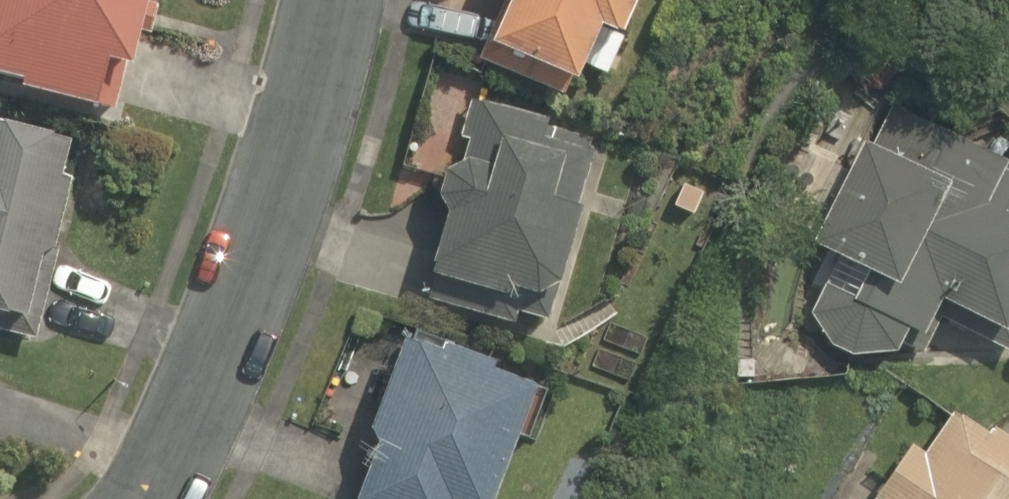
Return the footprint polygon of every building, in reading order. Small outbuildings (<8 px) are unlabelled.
[(98,109),(110,63),(135,69),(152,0),(0,0),(0,76),(27,83),(25,90),(98,109)] [(563,99),(571,82),(578,85),(602,30),(622,40),(640,0),(507,0),(480,62),(563,99)] [(432,279),(507,298),(509,291),(537,298),(565,288),(582,211),(580,210),(592,153),(544,143),(549,119),(470,102),(462,141),(469,143),(465,161),(446,174),(439,197),(448,215),(432,279)] [(930,127),(878,103),(812,250),(835,260),(811,314),(831,349),(851,359),(895,355),(906,332),(923,341),(930,328),(935,317),(1008,353),(1008,176),(1004,173),(1008,162),(930,127)] [(33,341),(75,183),(64,179),(73,144),(0,125),(0,333),(33,341)] [(537,392),(491,374),(495,366),(445,346),(441,355),(406,342),(372,432),(380,447),(360,498),(496,498),(537,392)] [(992,431),(989,436),(954,414),(930,452),(928,455),(911,445),(877,498),(1008,498),(1008,441),(992,431)]
